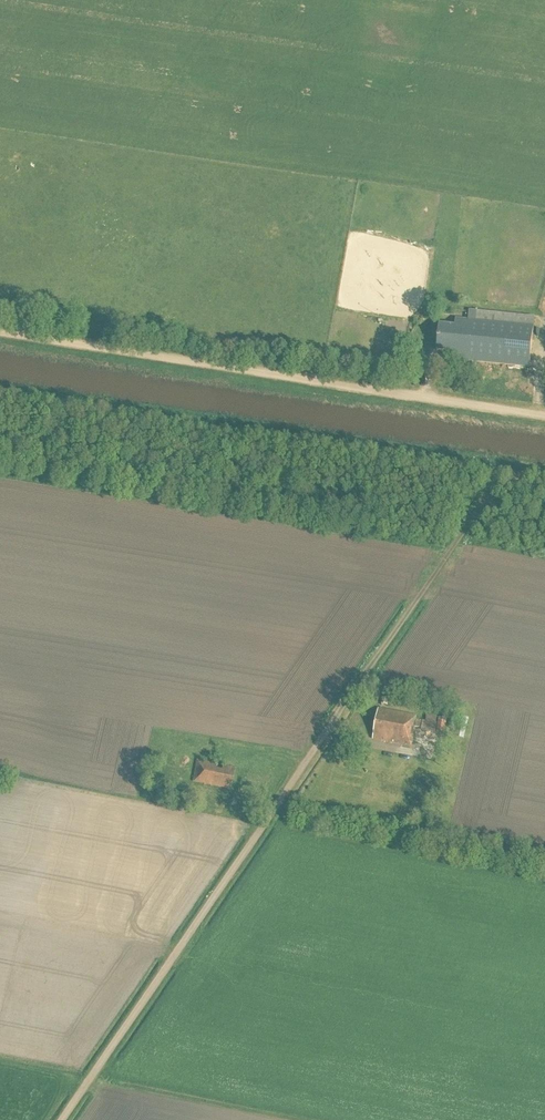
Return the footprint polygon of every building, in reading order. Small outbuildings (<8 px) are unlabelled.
[(451,359),(529,367),(534,327),(456,319),(455,325),(441,324),(438,351),(452,353),(451,359)] [(417,718),(417,716),(377,708),(371,738),(411,747),(415,725),(417,718)] [(426,720),(417,718),(415,725),(436,730),(438,723),(436,723),(437,718),(427,715),(426,720)] [(469,719),(460,717),(455,737),(464,740),(469,719)] [(447,719),(439,718),(437,731),(445,733),(447,719)] [(232,784),(234,767),(223,765),(222,770),(215,769),(216,764),(196,760),(192,781),(228,788),(229,783),(232,784)]
